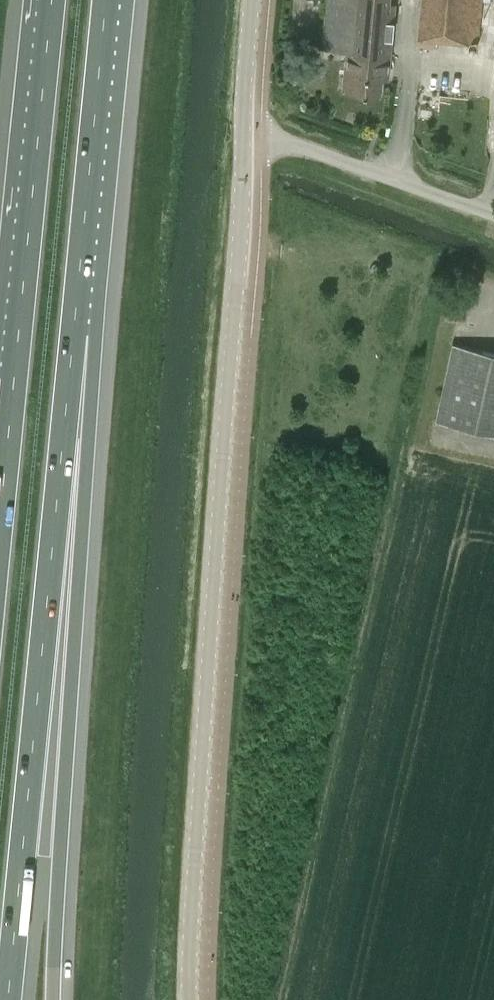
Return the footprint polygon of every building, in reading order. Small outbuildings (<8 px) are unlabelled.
[(396,1),(390,1),(390,0),(328,0),(323,48),(347,50),(344,89),(381,93),(384,65),(390,66),(396,1)] [(419,36),(479,41),(483,0),(422,0),(419,36)] [(493,435),(493,353),(454,344),(436,421),(493,435)]
